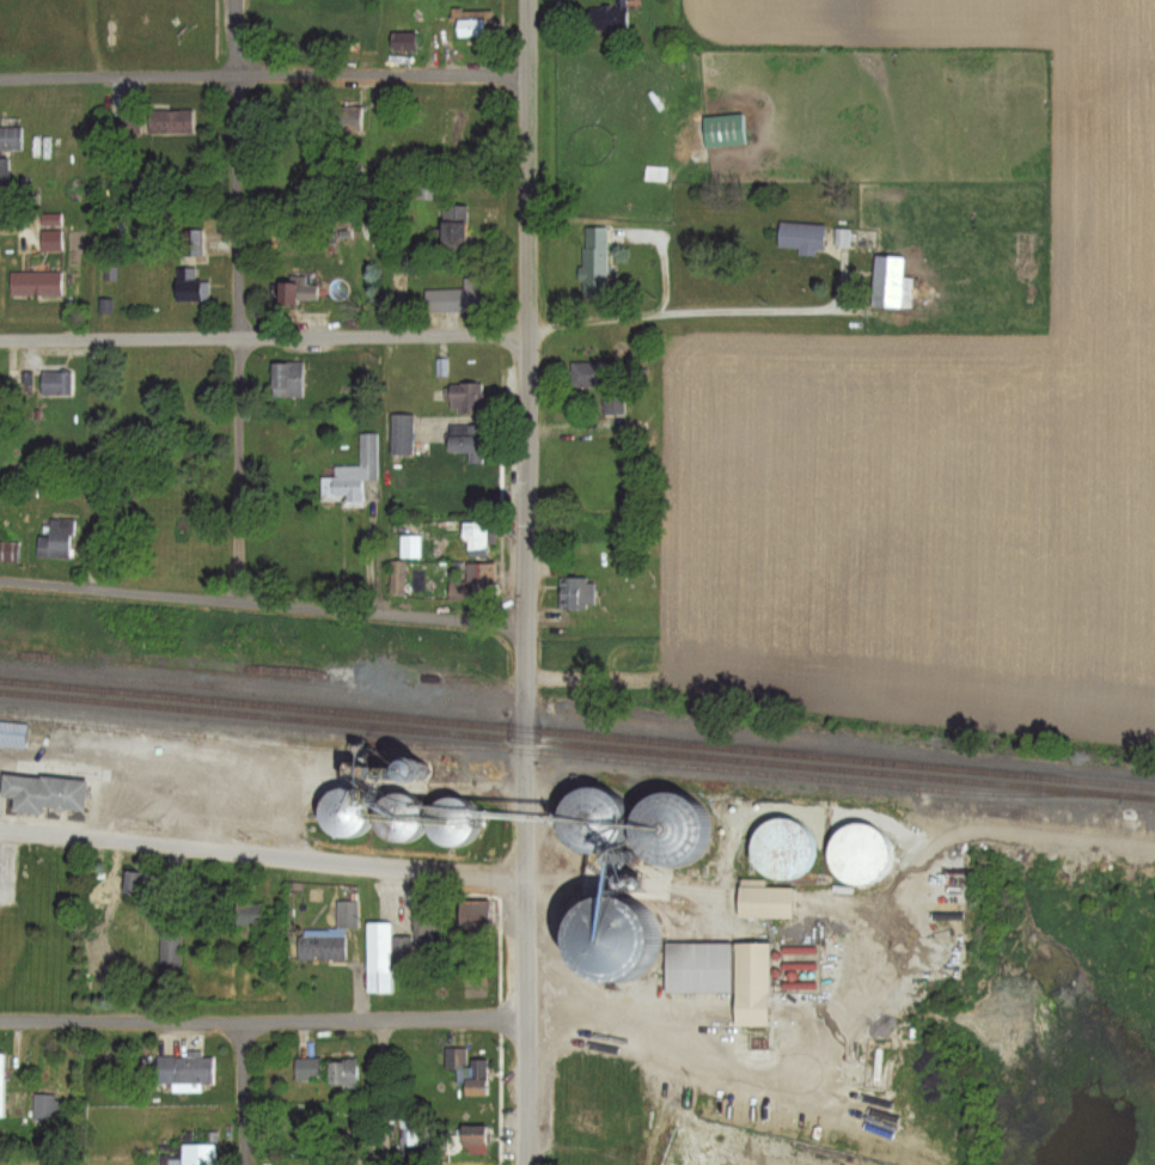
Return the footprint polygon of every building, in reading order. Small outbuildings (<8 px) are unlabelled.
[(615,7),(588,7),(588,29),(627,29),(627,0),(615,0),(615,7)] [(454,35),(491,35),(491,10),(454,10),(454,35)] [(415,31),(389,31),(389,49),(415,49),(415,31)] [(360,106),(326,105),(326,129),(360,130),(360,106)] [(147,133),(193,133),(193,109),(147,109),(147,133)] [(744,144),(743,113),(702,115),(703,146),(744,144)] [(20,126),(0,126),(0,151),(20,151),(20,126)] [(665,180),(666,166),(644,165),(644,180),(665,180)] [(465,203),(439,203),(439,250),(465,250),(465,203)] [(777,246),(798,246),(798,253),(823,253),(823,222),(777,222),(777,246)] [(606,225),(581,225),(580,295),(605,295),(606,225)] [(177,228),(177,254),(200,254),(200,228),(177,228)] [(60,229),(40,229),(40,250),(60,250),(60,229)] [(905,255),(874,254),(870,304),(902,306),(905,255)] [(193,266),(173,266),(174,299),(206,298),(206,278),(193,278),(193,266)] [(60,271),(9,271),(9,296),(60,296),(60,271)] [(305,276),(276,276),(276,300),(315,300),(315,282),(305,282),(305,276)] [(462,288),(423,288),(423,310),(478,310),(478,277),(462,277),(462,288)] [(270,396),(301,396),(301,360),(270,360),(270,396)] [(601,361),(568,361),(568,386),(601,386),(601,361)] [(21,390),(21,368),(7,368),(7,390),(21,390)] [(40,395),(71,395),(71,370),(40,370),(40,395)] [(448,382),(448,412),(482,412),(482,382),(448,382)] [(623,413),(623,392),(602,392),(602,413),(623,413)] [(411,453),(411,413),(389,413),(389,453),(411,453)] [(447,450),(467,450),(467,462),(482,462),(482,424),(447,424),(447,450)] [(361,501),(361,479),(376,479),(376,432),(358,432),(358,465),(332,465),(332,476),(320,476),(320,501),(361,501)] [(38,518),(38,556),(72,556),(72,518),(38,518)] [(465,555),(492,555),(492,522),(465,522),(465,555)] [(15,560),(15,539),(0,539),(0,560),(15,560)] [(448,595),(494,595),(494,563),(466,563),(466,581),(448,581),(448,595)] [(558,576),(558,608),(594,608),(594,576),(558,576)] [(25,746),(0,743),(0,719),(28,722),(25,746)] [(86,779),(82,809),(41,805),(41,812),(11,810),(12,797),(0,795),(2,774),(38,776),(39,774),(86,779)] [(353,836),(353,788),(322,789),(323,836),(353,836)] [(558,815),(609,817),(610,791),(559,789),(558,815)] [(689,864),(694,797),(635,794),(631,860),(689,864)] [(794,881),(806,826),(764,817),(752,872),(794,881)] [(878,824),(836,824),(836,879),(878,879),(878,824)] [(143,897),(145,872),(124,871),(122,895),(143,897)] [(795,888),(795,919),(738,916),(739,878),(766,879),(765,888),(795,888)] [(561,970),(626,984),(631,964),(648,968),(657,927),(635,922),(639,902),(597,892),(595,900),(577,896),(561,970)] [(359,928),(359,901),(337,901),(337,928),(359,928)] [(490,902),(490,925),(458,923),(459,901),(490,902)] [(264,903),(235,903),(235,926),(264,926),(264,903)] [(367,923),(367,993),(391,993),(391,923),(367,923)] [(182,968),(182,933),(160,933),(160,968),(182,968)] [(344,960),(344,935),(297,935),(297,960),(344,960)] [(395,937),(395,957),(412,957),(412,937),(395,937)] [(665,939),(768,940),(766,1024),(731,1024),(731,992),(664,992),(665,939)] [(488,1058),(466,1058),(466,1048),(445,1048),(445,1068),(456,1068),(456,1086),(488,1086),(488,1058)] [(187,1056),(157,1055),(156,1083),(173,1083),(173,1091),(187,1091),(187,1083),(212,1083),(213,1056),(200,1056),(200,1050),(187,1050),(187,1056)] [(320,1058),(294,1058),(294,1080),(320,1080),(320,1058)] [(358,1058),(328,1058),(328,1088),(358,1088),(358,1058)] [(11,1088),(11,1075),(0,1075),(0,1088),(11,1088)] [(61,1094),(33,1094),(33,1121),(61,1121),(61,1094)] [(402,1116),(402,1144),(418,1144),(418,1116),(402,1116)] [(482,1125),(459,1125),(459,1149),(482,1149),(482,1125)] [(179,1144),(179,1148),(168,1148),(168,1164),(217,1164),(217,1144),(179,1144)]
